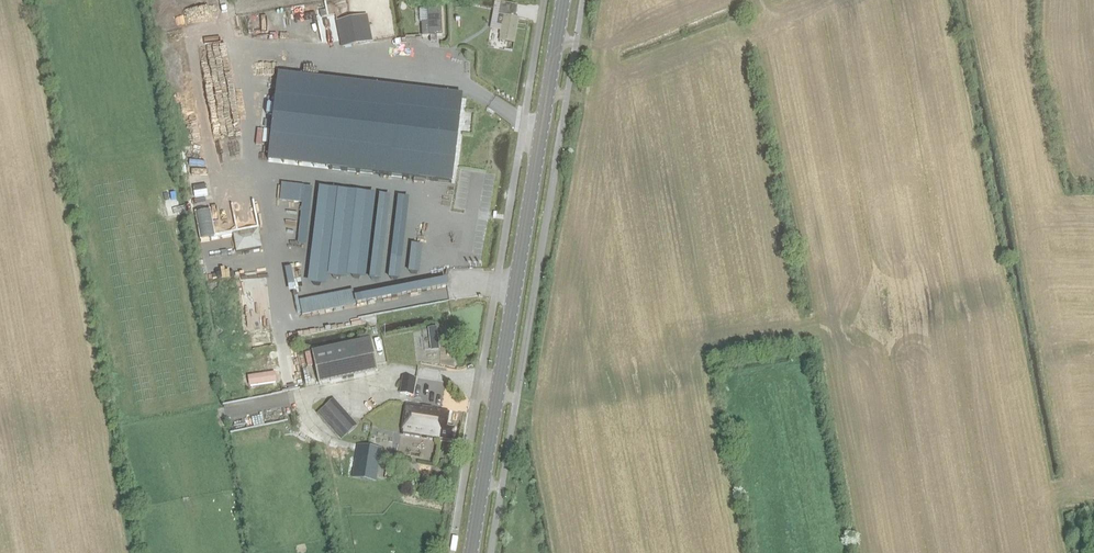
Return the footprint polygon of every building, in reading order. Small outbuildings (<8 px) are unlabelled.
[(481,7),(494,10),(495,2),(495,1),(488,0),(482,0),(481,7)] [(441,8),(420,9),(422,37),(430,36),(430,41),(437,41),(437,36),(442,35),(441,8)] [(498,15),(497,25),(502,26),(501,32),(500,33),(500,34),(501,35),(500,37),(507,38),(507,42),(514,43),(518,19),(514,18),(498,15)] [(337,23),(342,47),(371,41),(366,17),(337,23)] [(278,74),(273,118),(334,125),(392,132),(397,88),(278,74)] [(334,125),(329,169),(414,179),(425,180),(451,183),(462,96),(397,88),(392,132),(334,125)] [(329,169),(334,125),(273,118),(268,162),(329,169)] [(353,229),(371,231),(375,195),(357,193),(353,229)] [(379,194),(369,279),(381,280),(391,195),(379,194)] [(398,196),(388,279),(400,280),(410,197),(398,196)] [(283,207),(284,215),(342,207),(341,199),(283,207)] [(241,235),(245,250),(258,247),(254,231),(241,235)] [(412,244),(408,273),(420,274),(423,246),(412,244)] [(449,286),(447,278),(365,294),(367,302),(449,286)] [(354,288),(298,300),(302,315),(357,303),(354,288)] [(437,328),(428,329),(431,351),(439,350),(437,328)] [(368,340),(309,353),(316,385),(375,372),(368,340)] [(278,372),(258,374),(259,387),(279,384),(278,372)] [(411,395),(413,381),(401,379),(399,394),(411,395)] [(334,399),(324,407),(329,412),(338,404),(334,399)] [(436,409),(405,405),(405,403),(404,403),(399,437),(400,437),(400,436),(434,441),(434,439),(451,441),(453,428),(445,427),(447,413),(435,411),(436,409)] [(329,412),(324,407),(317,413),(340,440),(357,426),(338,404),(329,412)] [(380,459),(355,456),(352,478),(376,482),(380,459)]
